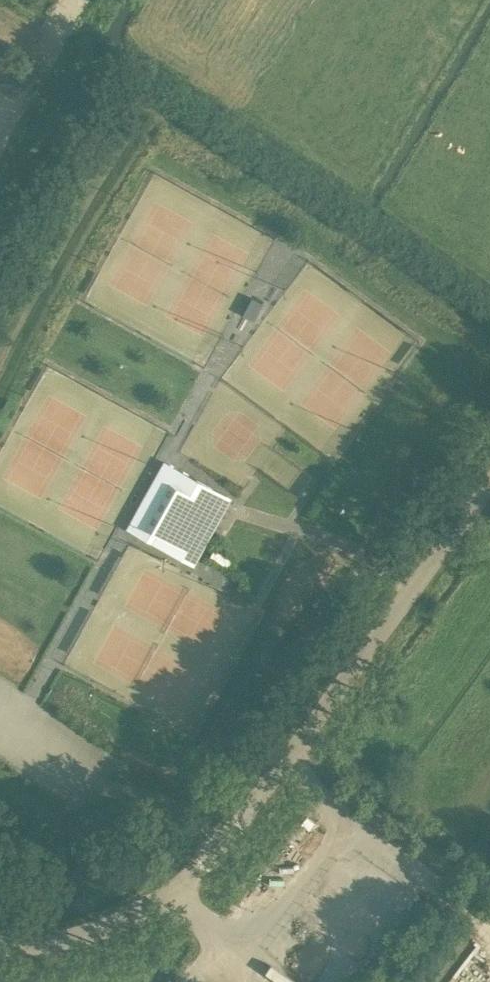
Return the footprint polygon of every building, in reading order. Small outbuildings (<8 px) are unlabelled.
[(229,497),(163,461),(127,526),(192,563),(229,497)]
